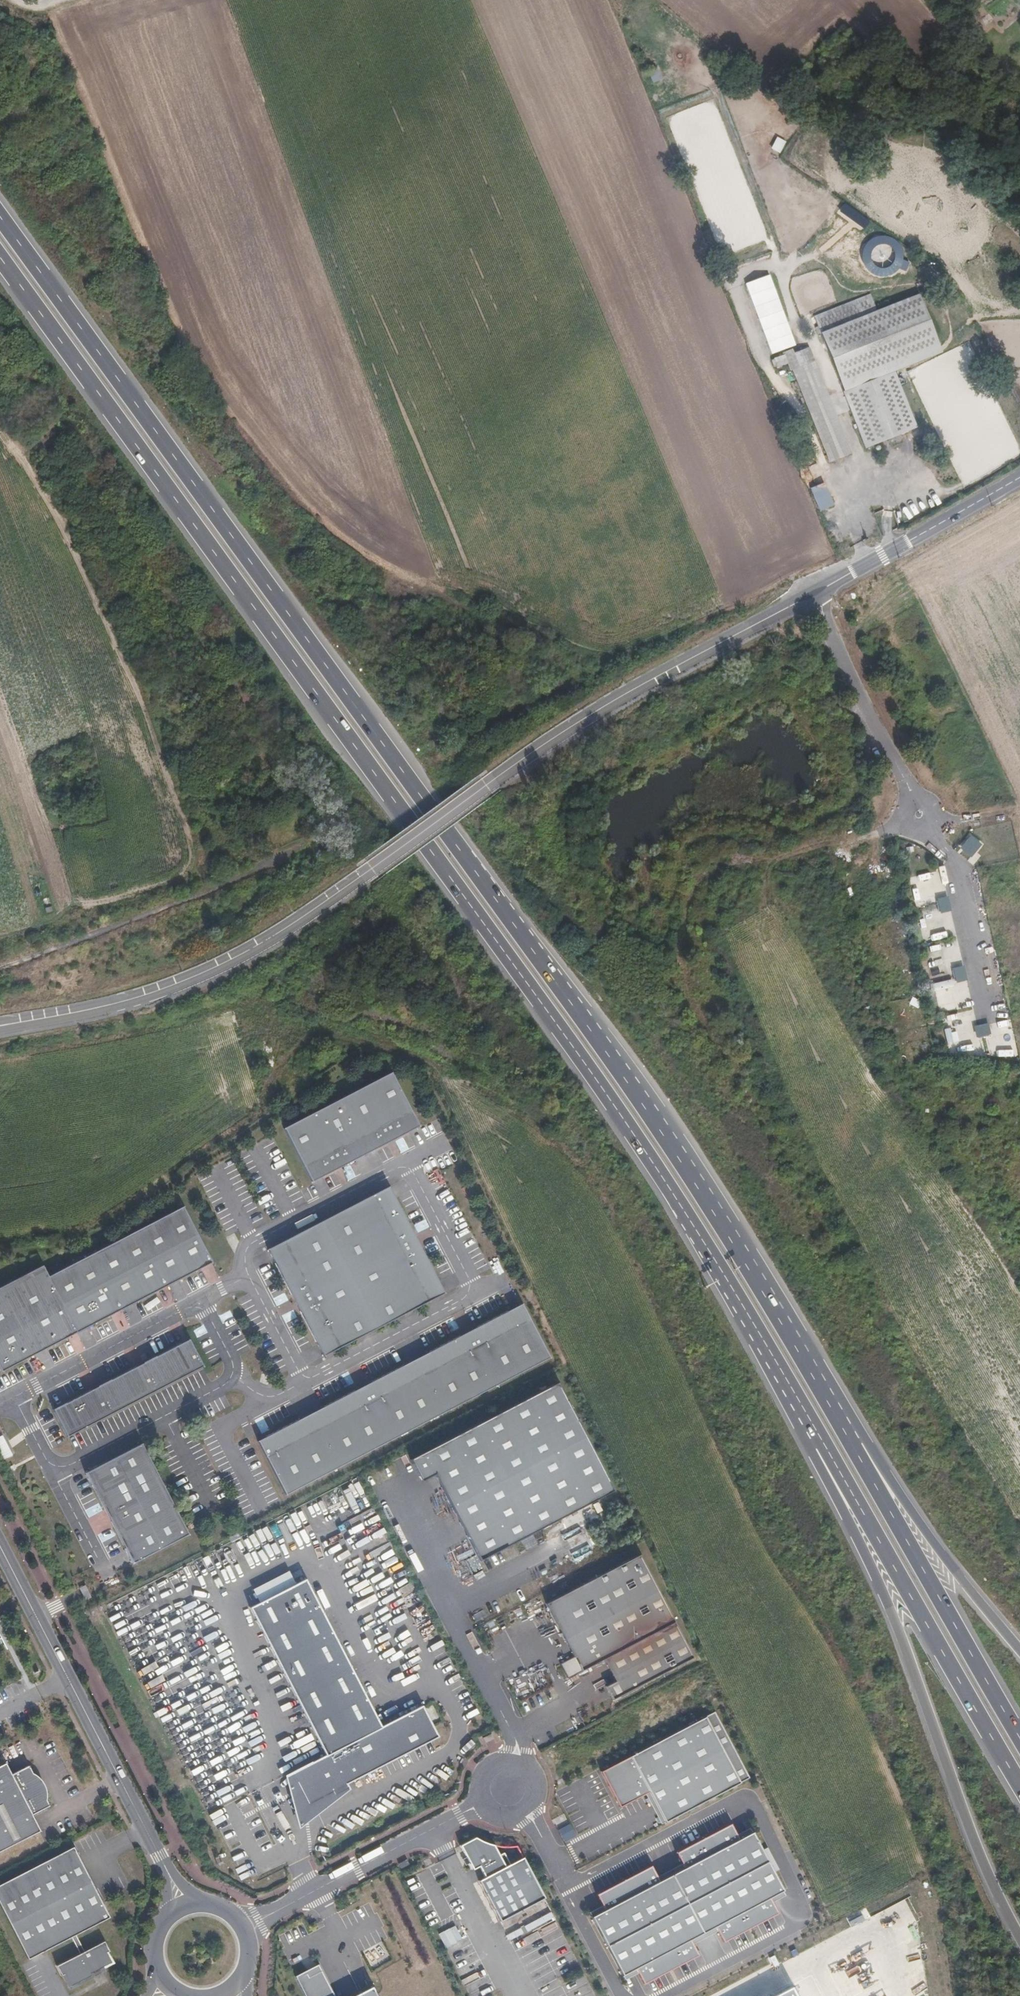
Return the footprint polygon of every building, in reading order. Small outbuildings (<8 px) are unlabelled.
[(995,19),(989,12),(980,20),(986,27),(995,19)] [(787,142),(777,137),(771,148),(780,153),(787,142)] [(769,277),(744,286),(770,356),(795,347),(769,277)] [(895,375),(906,371),(941,357),(918,297),(877,313),(870,296),(813,318),(843,395),(895,375)] [(785,357),(770,361),(774,371),(788,366),(785,357)] [(815,363),(792,372),(828,467),(851,458),(815,363)] [(895,375),(843,395),(865,452),(917,433),(895,375)] [(824,485),(810,488),(821,513),(834,508),(824,485)] [(971,839),(963,850),(972,858),(981,847),(971,839)] [(950,909),(947,897),(939,898),(940,901),(939,901),(940,905),(941,905),(943,911),(950,909)] [(966,979),(963,967),(956,968),(957,972),(956,972),(957,977),(958,977),(959,981),(966,979)] [(988,1024),(975,1027),(976,1034),(980,1034),(980,1035),(986,1034),(986,1032),(989,1032),(988,1024)] [(347,1162),(383,1143),(382,1142),(400,1133),(400,1134),(419,1124),(390,1070),(283,1127),(311,1180),(330,1171),(329,1169),(346,1160),(347,1162)] [(400,1133),(382,1142),(383,1143),(400,1134),(400,1133)] [(346,1160),(329,1169),(330,1171),(347,1162),(346,1160)] [(300,1310),(324,1355),(445,1291),(421,1246),(420,1247),(411,1230),(412,1229),(388,1184),(268,1248),(291,1293),(293,1292),(301,1309),(300,1310)] [(0,1286),(0,1370),(1,1372),(70,1336),(69,1334),(75,1330),(77,1332),(77,1333),(92,1325),(92,1324),(115,1312),(114,1310),(120,1307),(121,1309),(122,1309),(137,1302),(137,1301),(160,1289),(158,1286),(165,1283),(166,1285),(167,1286),(182,1278),(182,1277),(205,1265),(203,1263),(210,1259),(211,1262),(212,1261),(183,1206),(49,1276),(43,1264),(0,1286)] [(421,1246),(412,1229),(411,1230),(420,1247),(421,1246)] [(301,1309),(293,1292),(291,1293),(300,1310),(301,1309)] [(523,1301),(259,1440),(287,1494),(551,1355),(523,1301)] [(53,1410),(67,1438),(204,1366),(190,1338),(189,1338),(190,1341),(184,1344),(183,1342),(156,1356),(156,1355),(144,1362),(145,1364),(139,1368),(137,1366),(111,1380),(111,1379),(98,1386),(100,1389),(93,1392),(92,1390),(66,1404),(65,1403),(53,1410)] [(614,1493),(558,1386),(411,1461),(421,1477),(422,1477),(424,1477),(426,1478),(427,1480),(436,1476),(480,1563),(549,1527),(614,1493)] [(0,1438),(0,1451),(1,1455),(9,1452),(3,1436),(0,1438)] [(133,1566),(190,1536),(142,1444),(86,1474),(94,1490),(108,1516),(110,1515),(113,1523),(112,1523),(125,1550),(125,1551),(133,1566)] [(612,1703),(693,1661),(640,1558),(546,1606),(573,1659),(560,1666),(567,1681),(603,1662),(615,1684),(605,1689),(612,1703)] [(258,1603),(295,1585),(289,1573),(252,1591),(258,1603)] [(380,1728),(305,1580),(249,1608),(324,1756),(290,1774),(307,1806),(331,1794),(332,1797),(348,1789),(346,1785),(353,1781),(437,1738),(421,1707),(380,1728)] [(664,1824),(748,1779),(713,1713),(598,1774),(617,1810),(648,1794),(664,1824)] [(6,1762),(0,1765),(0,1850),(40,1830),(32,1814),(50,1805),(47,1799),(40,1786),(45,1784),(43,1780),(39,1776),(35,1773),(33,1772),(29,1765),(12,1773),(6,1762)] [(570,1824),(559,1830),(565,1842),(576,1836),(570,1824)] [(605,1909),(591,1916),(622,1974),(635,1967),(644,1984),(700,1955),(691,1938),(715,1925),(723,1941),(778,1913),(771,1899),(784,1892),(752,1830),(738,1837),(731,1824),(677,1852),(685,1867),(659,1880),(651,1866),(598,1894),(605,1909)] [(497,1856),(492,1846),(489,1845),(488,1844),(486,1844),(484,1843),(482,1842),(481,1842),(479,1841),(477,1840),(475,1839),(474,1838),(458,1846),(471,1870),(477,1867),(483,1878),(477,1881),(498,1922),(542,1899),(521,1858),(508,1865),(502,1853),(497,1856)] [(0,1882),(0,1905),(27,1957),(70,1935),(79,1952),(56,1964),(61,1974),(63,1973),(69,1985),(92,1973),(91,1971),(101,1967),(113,1961),(108,1950),(109,1949),(104,1939),(84,1949),(76,1933),(110,1916),(74,1846),(41,1862),(0,1882)] [(567,1945),(535,1960),(539,1969),(534,1972),(540,1985),(571,1970),(567,1961),(574,1958),(567,1945)] [(292,1972),(304,1995),(333,1995),(316,1961),(292,1972)] [(561,1994),(589,1982),(586,1975),(558,1988),(561,1994)] [(371,1983),(343,1995),(377,1995),(371,1983)] [(768,1995),(792,1995),(787,1985),(768,1995)]
